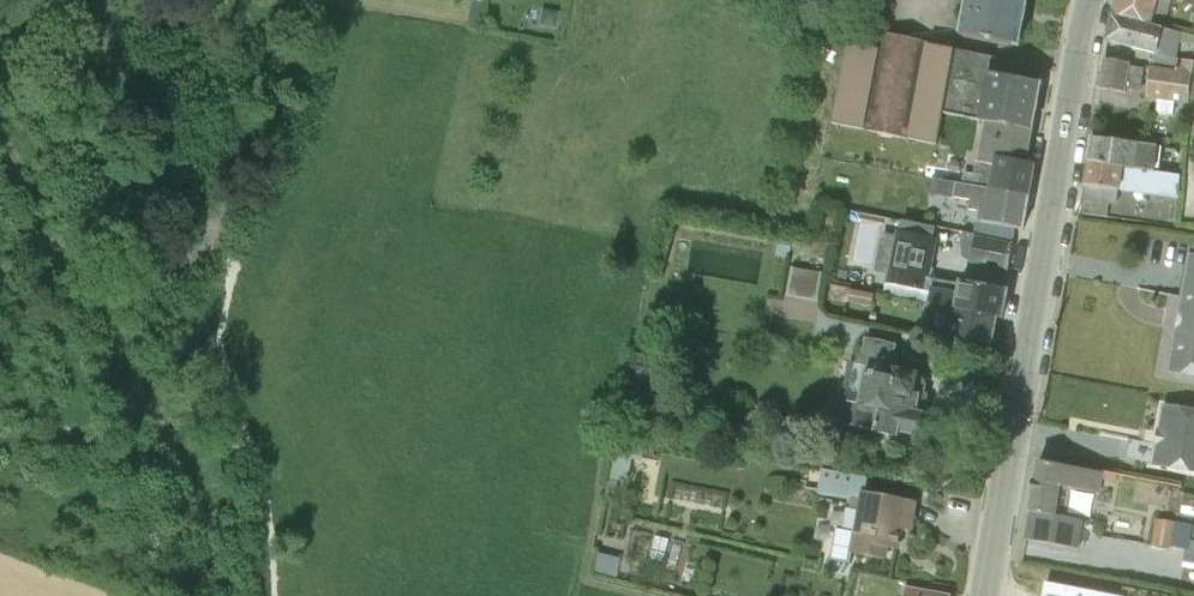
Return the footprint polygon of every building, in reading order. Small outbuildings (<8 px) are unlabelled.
[(958,34),(1018,45),(1026,0),(965,0),(958,34)] [(1164,28),(1171,0),(1116,0),(1112,15),(1164,28)] [(560,10),(542,6),(538,25),(556,29),(560,10)] [(1112,15),(1111,15),(1106,41),(1112,42),(1156,49),(1152,67),(1149,66),(1145,99),(1157,100),(1155,112),(1173,114),(1174,102),(1180,103),(1178,118),(1186,119),(1189,91),(1193,61),(1176,58),(1179,43),(1193,45),(1193,36),(1164,28),(1112,15)] [(942,111),(954,48),(859,28),(856,44),(847,43),(831,122),(936,144),(942,111)] [(954,48),(942,111),(983,120),(1031,130),(1043,67),(954,48)] [(1126,89),(1129,66),(1130,63),(1104,58),(1099,88),(1125,92),(1126,89)] [(1129,66),(1126,89),(1140,91),(1143,68),(1129,66)] [(1031,130),(983,120),(977,154),(1025,163),(1031,130)] [(1088,161),(1153,171),(1155,147),(1091,137),(1088,161)] [(961,183),(1029,197),(1034,164),(1025,163),(977,154),(973,173),(962,171),(961,183)] [(1153,171),(1088,161),(1082,199),(1080,213),(1106,217),(1108,204),(1115,205),(1116,190),(1177,198),(1180,175),(1153,171)] [(1029,197),(961,183),(932,178),(929,194),(969,200),(967,209),(976,210),(972,234),(1012,242),(1015,228),(1023,229),(1029,197)] [(949,307),(996,317),(1001,318),(1007,290),(956,280),(955,290),(926,288),(936,238),(934,238),(936,227),(912,222),(910,234),(894,231),(884,294),(949,307)] [(1012,242),(972,234),(966,262),(1007,270),(1012,242)] [(1169,371),(1193,375),(1193,256),(1191,255),(1180,312),(1179,313),(1169,371)] [(791,268),(786,297),(817,303),(822,273),(791,268)] [(850,289),(848,302),(871,307),(874,294),(850,289)] [(996,317),(949,307),(944,336),(990,345),(996,317)] [(849,361),(837,424),(898,437),(899,432),(919,436),(923,414),(916,413),(919,397),(924,394),(926,384),(923,379),(904,375),(906,364),(894,361),(896,345),(864,338),(859,363),(849,361)] [(633,354),(621,426),(650,432),(663,360),(633,354)] [(1152,464),(1193,472),(1193,412),(1163,406),(1152,464)] [(619,434),(606,501),(615,503),(619,481),(628,482),(632,460),(642,462),(647,440),(619,434)] [(1129,458),(1148,459),(1148,439),(1130,438),(1129,458)] [(1030,511),(1025,539),(1078,549),(1082,519),(1066,517),(1070,489),(1100,494),(1103,473),(1037,462),(1036,464),(1033,481),(1031,492),(1028,509),(1028,511),(1030,511)] [(903,518),(912,520),(915,502),(865,493),(867,478),(822,470),(818,494),(852,500),(850,507),(858,508),(853,532),(836,529),(830,560),(851,564),(852,554),(854,542),(889,548),(897,550),(901,529),(903,518)] [(1180,515),(1193,517),(1193,502),(1183,500),(1180,515)] [(1151,545),(1171,549),(1176,521),(1155,517),(1151,545)] [(903,518),(901,529),(910,531),(912,520),(903,518)] [(1176,523),(1171,549),(1188,551),(1192,526),(1176,523)] [(854,542),(852,554),(887,559),(889,548),(854,542)] [(598,554),(594,574),(617,579),(621,559),(598,554)] [(1069,587),(1044,582),(1042,595),(1068,595),(1069,587)] [(1068,595),(1116,595),(1069,587),(1068,595)] [(902,595),(949,595),(904,588),(902,595)]
